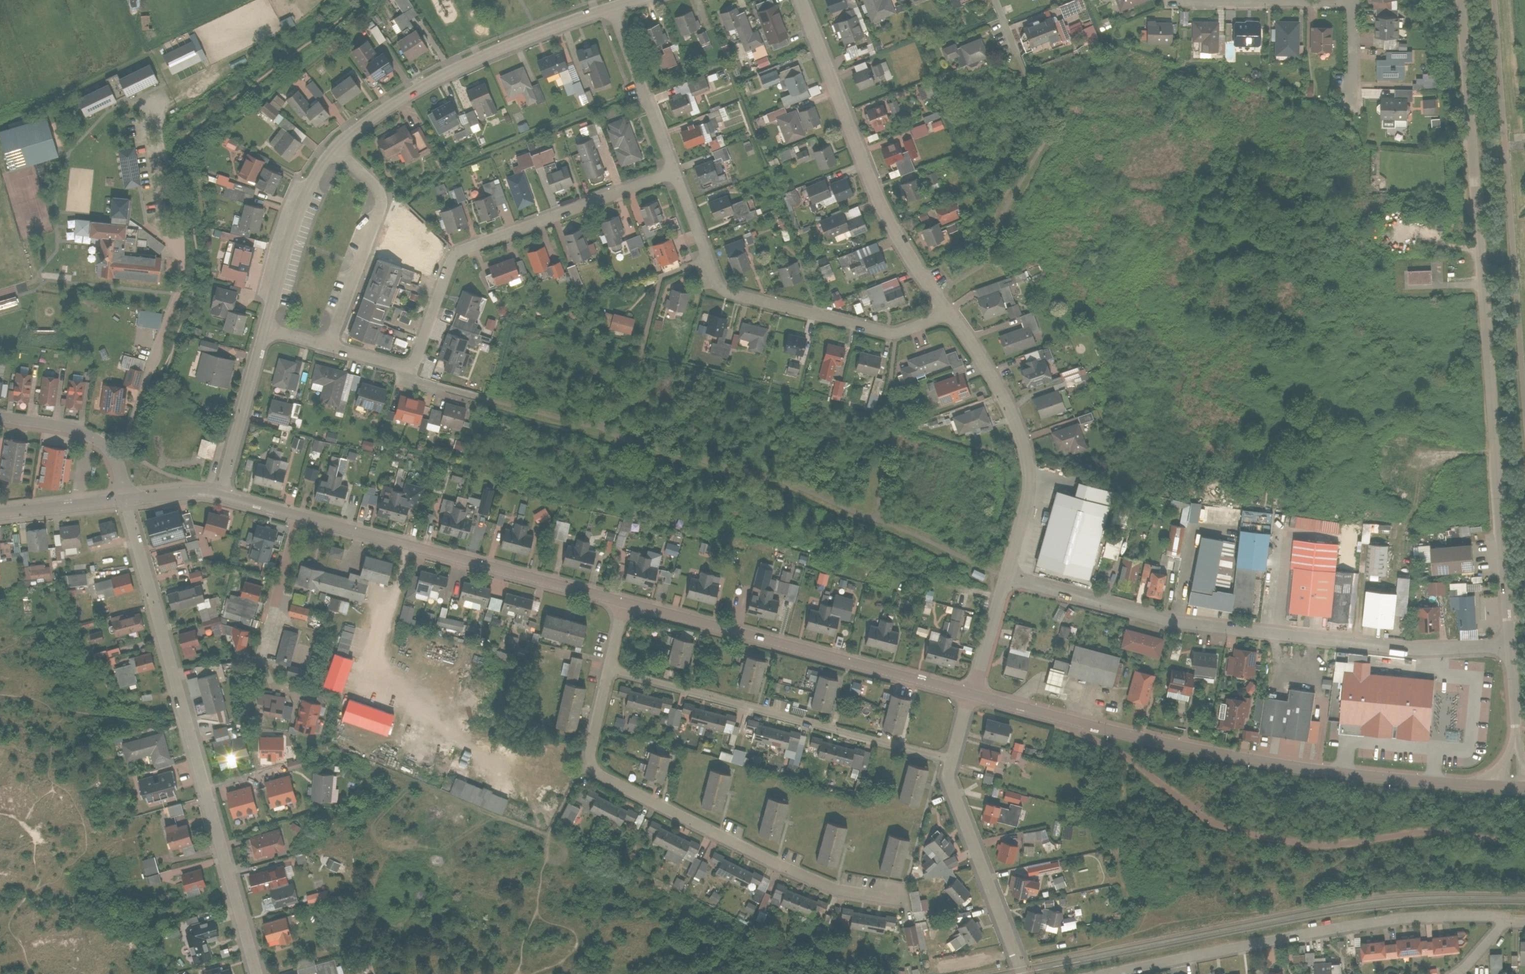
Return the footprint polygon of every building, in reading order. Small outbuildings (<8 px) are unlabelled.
[(405,39),(415,32),(408,21),(417,15),(407,0),(393,0),(402,14),(392,20),(405,39)] [(831,13),(847,6),(845,0),(826,0),(831,13)] [(870,23),(895,14),(890,0),(861,0),(870,23)] [(948,7),(953,5),(955,10),(966,6),(965,2),(970,0),(945,0),(948,7)] [(1059,8),(1063,19),(1081,13),(1080,9),(1085,7),(1082,0),(1081,0),(1059,8)] [(1091,10),(1100,7),(1098,1),(1101,0),(1087,0),(1091,10)] [(1120,14),(1150,2),(1149,0),(1114,0),(1120,14)] [(772,4),(756,11),(762,28),(769,24),(779,21),(772,4)] [(733,9),(719,15),(729,40),(733,42),(738,40),(743,52),(749,50),(760,45),(755,32),(750,34),(742,14),(736,16),(733,9)] [(1183,10),(1183,22),(1191,22),(1191,10),(1183,10)] [(155,27),(153,14),(144,15),(146,29),(155,27)] [(689,14),(670,21),(678,39),(701,30),(698,22),(693,24),(689,14)] [(283,21),(288,29),(298,23),(293,15),(283,21)] [(855,16),(834,24),(842,45),(863,37),(855,16)] [(1020,41),(1025,54),(1031,51),(1031,49),(1048,42),(1049,46),(1058,42),(1058,37),(1059,37),(1063,45),(1071,45),(1069,40),(1071,39),(1067,31),(1068,30),(1066,26),(1065,26),(1062,20),(1058,22),(1056,18),(1055,17),(1051,19),(1051,20),(1044,22),(1038,24),(1037,21),(1026,26),(1028,32),(1023,33),(1020,41)] [(1398,17),(1375,17),(1375,37),(1398,37),(1398,17)] [(1108,18),(1097,22),(1101,32),(1111,28),(1108,18)] [(779,21),(769,24),(776,41),(785,38),(779,21)] [(1234,23),(1232,25),(1231,44),(1232,45),(1235,47),(1257,48),(1258,45),(1259,24),(1256,21),(1246,22),(1243,23),(1234,23)] [(1157,22),(1147,22),(1147,45),(1172,45),(1172,24),(1157,24),(1157,22)] [(1298,23),(1275,22),(1274,55),(1298,56),(1298,23)] [(1218,24),(1192,23),(1192,43),(1200,44),(1200,52),(1217,53),(1218,24)] [(1098,38),(1093,25),(1081,30),(1079,24),(1069,28),(1073,38),(1082,35),(1085,43),(1098,38)] [(380,43),(387,40),(381,25),(374,28),(380,43)] [(656,26),(638,34),(646,52),(667,43),(663,35),(660,36),(656,26)] [(1331,29),(1310,29),(1310,53),(1331,53),(1331,29)] [(405,39),(398,43),(411,63),(428,52),(415,32),(405,39)] [(705,34),(696,37),(700,49),(702,53),(711,49),(705,34)] [(960,49),(957,50),(960,56),(957,57),(961,68),(987,58),(980,39),(959,47),(960,49)] [(191,42),(163,56),(173,75),(200,62),(191,42)] [(596,43),(574,51),(580,68),(586,65),(595,90),(611,84),(596,43)] [(760,45),(749,50),(754,60),(766,55),(768,60),(775,57),(770,45),(763,48),(762,44),(760,45)] [(955,44),(941,49),(946,62),(957,57),(960,56),(957,50),(955,44)] [(367,46),(355,54),(375,86),(395,73),(384,55),(377,60),(367,46)] [(845,54),(842,56),(845,64),(869,55),(866,46),(856,50),(854,46),(846,49),(845,54)] [(663,57),(654,60),(659,73),(676,66),(671,54),(675,52),(673,47),(660,52),(663,57)] [(559,53),(536,63),(543,80),(558,74),(567,70),(559,53)] [(1385,61),(1376,61),(1375,81),(1404,81),(1404,62),(1411,62),(1411,53),(1385,53),(1385,61)] [(885,63),(871,68),(875,78),(883,75),(886,83),(892,81),(885,63)] [(108,85),(79,99),(88,117),(157,84),(148,65),(120,79),(117,73),(105,78),(108,85)] [(537,104),(532,93),(534,93),(531,87),(522,68),(497,79),(509,104),(523,97),(528,108),(537,104)] [(567,70),(558,74),(567,96),(575,92),(578,97),(584,94),(572,68),(567,70)] [(867,70),(851,77),(858,93),(874,86),(867,70)] [(774,72),(758,78),(763,88),(778,82),(774,72)] [(799,73),(782,79),(789,97),(805,91),(799,73)] [(352,77),(331,92),(343,108),(363,93),(357,85),(360,83),(358,81),(356,82),(352,77)] [(678,92),(663,98),(671,119),(688,112),(689,116),(696,113),(690,98),(708,91),(702,77),(686,83),(689,91),(680,94),(680,96),(679,96),(678,92)] [(1416,85),(1412,85),(1412,91),(1430,91),(1430,85),(1425,85),(1425,80),(1416,80),(1416,85)] [(306,86),(317,99),(323,94),(312,81),(306,86)] [(497,112),(492,101),(493,100),(485,84),(465,93),(473,110),(479,107),(484,118),(497,112)] [(538,85),(531,87),(534,93),(532,93),(537,106),(545,102),(538,85)] [(805,91),(789,97),(783,99),(786,107),(819,94),(816,86),(805,91)] [(925,87),(917,90),(921,99),(924,98),(927,106),(931,105),(925,87)] [(298,90),(286,99),(299,117),(302,115),(311,127),(316,123),(319,126),(325,121),(323,118),(328,115),(317,99),(308,105),(298,90)] [(1393,90),(1393,99),(1405,99),(1405,103),(1412,104),(1412,91),(1393,90)] [(267,103),(262,110),(278,123),(281,117),(277,114),(287,103),(277,95),(269,105),(267,103)] [(1428,114),(1441,113),(1440,98),(1427,98),(1428,114)] [(1393,99),(1380,99),(1380,121),(1405,121),(1405,103),(1405,99),(1393,99)] [(900,101),(891,104),(896,117),(905,113),(900,101)] [(450,103),(431,113),(438,126),(457,116),(450,103)] [(883,105),(866,112),(872,128),(890,121),(883,105)] [(708,123),(678,134),(684,150),(700,144),(702,145),(710,142),(707,134),(711,133),(710,130),(717,128),(715,123),(719,122),(726,119),(722,110),(706,116),(708,123)] [(471,112),(458,119),(461,124),(465,131),(454,136),(457,142),(480,130),(471,112)] [(936,112),(921,118),(924,125),(939,119),(936,112)] [(458,119),(457,116),(438,126),(431,113),(427,115),(437,136),(461,124),(458,119)] [(811,113),(793,119),(800,136),(817,129),(811,113)] [(752,134),(773,126),(772,124),(783,120),(781,114),(749,126),(752,134)] [(783,120),(772,124),(773,126),(782,151),(803,144),(800,136),(793,119),(792,116),(783,120)] [(268,144),(286,159),(306,136),(284,118),(281,117),(278,123),(277,124),(282,128),(268,144)] [(1435,126),(1443,126),(1443,118),(1435,118),(1435,126)] [(0,132),(0,134),(11,170),(52,158),(57,156),(46,119),(0,132)] [(585,138),(605,133),(602,120),(582,125),(585,138)] [(623,120),(607,126),(609,131),(606,133),(620,169),(642,161),(628,125),(625,126),(623,120)] [(940,120),(930,124),(933,133),(943,129),(940,120)] [(405,126),(375,144),(384,161),(394,155),(401,167),(417,158),(410,146),(414,143),(409,133),(405,126)] [(414,143),(410,146),(417,158),(430,151),(417,128),(409,133),(414,143)] [(722,137),(711,141),(714,148),(725,144),(722,137)] [(229,139),(226,147),(234,151),(238,143),(229,139)] [(591,139),(572,146),(585,181),(587,180),(589,185),(593,186),(602,182),(603,179),(601,174),(604,174),(591,139)] [(912,140),(903,143),(907,153),(908,152),(912,161),(919,158),(912,140)] [(896,144),(880,150),(887,165),(895,162),(902,179),(916,172),(912,161),(908,152),(907,153),(900,155),(896,144)] [(726,148),(712,154),(715,161),(722,158),(723,162),(731,159),(726,148)] [(829,148),(812,154),(819,172),(836,165),(829,148)] [(551,149),(530,158),(533,166),(534,170),(553,163),(551,158),(554,157),(551,149)] [(511,170),(514,176),(521,173),(520,171),(533,166),(530,158),(528,154),(514,159),(517,167),(511,170)] [(244,156),(235,176),(252,184),(259,169),(261,164),(244,156)] [(711,159),(691,167),(698,183),(710,179),(713,186),(727,181),(724,174),(717,177),(716,175),(722,172),(719,164),(713,166),(711,159)] [(565,166),(542,173),(550,194),(555,193),(557,198),(559,199),(562,198),(564,197),(565,195),(563,190),(572,186),(565,166)] [(259,169),(252,184),(251,187),(269,195),(277,177),(259,169)] [(514,176),(505,180),(516,211),(533,204),(521,173),(514,176)] [(932,173),(924,177),(928,187),(937,184),(932,173)] [(220,198),(250,205),(254,190),(224,183),(225,179),(215,176),(212,187),(222,190),(220,198)] [(845,179),(829,186),(837,203),(853,196),(845,179)] [(916,179),(898,186),(905,203),(922,196),(916,179)] [(824,181),(804,189),(811,205),(830,197),(824,181)] [(492,183),(481,187),(485,198),(490,196),(494,208),(505,204),(499,186),(494,188),(492,183)] [(443,186),(434,190),(438,197),(446,193),(443,186)] [(786,193),(791,205),(803,200),(798,188),(786,193)] [(460,189),(452,192),(458,204),(465,201),(460,189)] [(494,208),(490,196),(485,198),(472,203),(480,222),(483,221),(485,225),(494,222),(492,218),(497,217),(494,208)] [(728,197),(708,204),(713,221),(733,214),(730,206),(728,197)] [(112,225),(91,224),(92,222),(76,220),(75,236),(91,237),(91,238),(102,239),(102,244),(101,253),(97,253),(96,267),(109,268),(109,263),(111,263),(110,281),(160,285),(162,259),(137,257),(138,247),(146,247),(146,241),(138,241),(139,230),(128,229),(129,227),(127,226),(128,221),(129,221),(131,200),(113,199),(111,219),(113,219),(112,225)] [(747,199),(730,206),(733,214),(736,220),(745,216),(748,223),(760,219),(756,208),(751,210),(747,199)] [(655,203),(638,209),(644,225),(656,221),(661,219),(655,203)] [(260,209),(241,205),(236,228),(248,230),(255,232),(260,209)] [(458,207),(439,214),(447,234),(466,227),(458,207)] [(857,207),(841,214),(851,238),(867,231),(857,207)] [(950,207),(930,216),(937,231),(954,223),(950,214),(953,213),(950,207)] [(841,214),(819,224),(827,241),(833,238),(836,244),(851,238),(841,214)] [(616,216),(597,223),(607,248),(609,247),(611,252),(614,252),(619,250),(620,247),(618,243),(620,242),(618,235),(623,233),(616,216)] [(659,228),(656,221),(644,225),(647,233),(659,228)] [(246,237),(248,230),(236,228),(231,227),(229,234),(246,237)] [(415,236),(389,227),(383,244),(409,253),(415,236)] [(579,230),(562,237),(573,262),(593,254),(590,246),(586,248),(579,230)] [(952,230),(943,234),(946,241),(955,237),(952,230)] [(246,237),(229,234),(217,231),(215,238),(225,240),(228,241),(251,246),(252,239),(246,237)] [(934,231),(918,237),(924,253),(941,246),(934,231)] [(754,234),(748,236),(751,244),(757,241),(754,234)] [(638,236),(624,241),(631,260),(639,256),(636,249),(642,247),(638,236)] [(425,238),(421,245),(427,249),(431,242),(425,238)] [(243,284),(251,246),(228,241),(225,240),(224,245),(217,278),(243,284)] [(669,240),(650,247),(658,267),(660,266),(676,260),(669,240)] [(409,253),(383,244),(377,260),(403,269),(409,253)] [(541,249),(527,255),(534,274),(543,270),(546,277),(549,275),(551,279),(563,274),(558,262),(548,267),(541,249)] [(880,252),(862,260),(870,277),(888,269),(880,252)] [(855,253),(839,260),(843,270),(849,267),(852,274),(856,272),(860,281),(870,277),(862,260),(859,262),(855,253)] [(422,254),(415,273),(429,278),(436,259),(422,254)] [(511,258),(485,267),(493,288),(511,282),(513,285),(520,282),(518,277),(513,264),(511,258)] [(742,259),(725,265),(730,281),(747,275),(742,259)] [(403,269),(377,260),(370,279),(397,288),(403,269)] [(676,260),(660,266),(663,273),(679,267),(676,260)] [(519,267),(513,264),(518,277),(523,280),(519,267)] [(573,265),(565,269),(573,288),(581,284),(573,265)] [(793,268),(774,275),(780,293),(799,286),(793,268)] [(415,274),(403,270),(401,276),(404,276),(402,283),(413,287),(416,280),(413,280),(415,274)] [(898,277),(860,294),(864,304),(870,301),(876,314),(891,307),(886,297),(904,289),(898,277)] [(1430,289),(1430,277),(1405,277),(1405,288),(1430,289)] [(397,288),(370,279),(363,297),(388,307),(392,308),(397,296),(399,289),(397,288)] [(209,314),(225,318),(227,311),(232,313),(237,293),(217,287),(209,314)] [(406,291),(399,289),(397,296),(404,298),(406,291)] [(904,289),(886,297),(891,307),(908,300),(904,289)] [(688,295),(669,290),(664,309),(684,314),(688,295)] [(480,297),(463,291),(449,331),(468,337),(469,338),(468,343),(477,346),(479,339),(492,344),(494,336),(481,332),(483,327),(477,325),(478,322),(475,321),(476,317),(479,309),(476,308),(480,297)] [(999,294),(976,301),(982,322),(1005,315),(999,294)] [(388,307),(363,297),(356,316),(382,325),(388,307)] [(0,303),(0,315),(19,309),(15,298),(0,303)] [(859,313),(865,311),(863,303),(857,304),(859,313)] [(1018,307),(1007,311),(1011,322),(1022,318),(1018,307)] [(136,327),(159,330),(163,315),(139,311),(136,327)] [(227,311),(225,318),(222,331),(238,336),(243,316),(232,313),(227,311)] [(414,315),(404,312),(401,322),(411,326),(414,315)] [(633,320),(612,314),(608,331),(617,333),(616,337),(622,338),(623,334),(629,335),(633,320)] [(1033,315),(1020,319),(1024,331),(1028,329),(1031,337),(1040,334),(1033,315)] [(382,325),(356,316),(350,336),(374,345),(380,332),(382,325)] [(490,317),(487,327),(496,329),(498,319),(490,317)] [(675,322),(664,320),(663,327),(673,329),(675,322)] [(722,327),(706,323),(703,334),(696,332),(693,341),(703,343),(704,340),(716,342),(717,343),(719,335),(722,327)] [(1024,331),(998,340),(1004,358),(1035,348),(1031,337),(1028,329),(1024,331)] [(407,334),(396,330),(394,336),(405,339),(407,334)] [(449,331),(445,330),(436,356),(446,359),(443,369),(462,374),(469,353),(463,351),(468,337),(449,331)] [(763,336),(739,331),(736,342),(735,346),(747,349),(745,357),(758,360),(763,336)] [(394,338),(380,332),(374,345),(389,351),(394,338)] [(724,337),(719,335),(717,343),(716,342),(713,352),(708,351),(705,361),(724,366),(727,355),(733,357),(735,346),(736,342),(729,340),(727,351),(721,350),(724,337)] [(219,346),(199,341),(196,354),(201,356),(195,382),(226,389),(233,361),(216,357),(219,346)] [(803,346),(784,342),(781,358),(800,362),(803,346)] [(907,367),(901,369),(905,379),(948,365),(944,355),(942,348),(905,360),(907,367)] [(1023,356),(1026,364),(1043,359),(1044,362),(1051,359),(1047,348),(1023,356)] [(842,354),(824,350),(816,383),(829,386),(832,372),(838,373),(842,354)] [(955,352),(944,355),(948,365),(951,364),(954,374),(965,371),(961,359),(958,360),(955,352)] [(121,367),(129,369),(130,366),(133,357),(125,355),(121,367)] [(130,366),(144,370),(147,361),(133,357),(130,366)] [(880,365),(856,359),(852,378),(875,384),(880,365)] [(1026,364),(1019,367),(1026,389),(1046,383),(1051,382),(1050,380),(1044,362),(1043,359),(1026,364)] [(291,360),(291,364),(276,360),(270,388),(286,392),(289,382),(294,383),(299,362),(291,360)] [(125,383),(139,387),(143,373),(144,370),(130,366),(129,369),(125,383)] [(314,366),(309,385),(322,389),(317,405),(336,410),(337,411),(339,402),(342,402),(350,376),(314,366)] [(1055,389),(1056,392),(1076,386),(1074,380),(1081,377),(1078,368),(1059,374),(1060,377),(1050,380),(1051,382),(1046,383),(1048,388),(1052,387),(1053,389),(1055,389)] [(797,371),(785,369),(784,378),(795,380),(797,371)] [(14,390),(12,399),(29,401),(33,374),(16,372),(15,383),(14,390)] [(962,373),(932,384),(940,406),(970,395),(962,373)] [(42,375),(39,402),(55,404),(58,378),(42,375)] [(85,381),(68,379),(66,400),(60,399),(60,404),(66,405),(66,407),(82,409),(85,381)] [(361,383),(354,406),(379,414),(386,391),(361,383)] [(124,387),(106,385),(102,411),(125,414),(127,397),(122,397),(124,387)] [(880,386),(871,385),(865,413),(874,415),(880,386)] [(841,390),(832,387),(828,402),(838,404),(841,390)] [(1056,392),(1032,400),(1039,420),(1063,412),(1056,392)] [(399,397),(393,420),(418,427),(425,403),(399,397)] [(290,407),(270,402),(265,421),(286,426),(290,407)] [(342,402),(339,402),(337,411),(336,410),(335,414),(344,416),(346,403),(342,402)] [(443,413),(440,426),(460,431),(466,410),(445,404),(443,413)] [(964,413),(952,418),(958,434),(972,429),(989,422),(983,406),(969,412),(969,410),(964,412),(964,413)] [(443,413),(431,411),(429,424),(440,426),(443,413)] [(1090,413),(1076,418),(1079,426),(1092,421),(1090,413)] [(991,421),(989,422),(972,429),(974,436),(994,429),(991,421)] [(1050,433),(1056,452),(1068,447),(1071,456),(1086,450),(1076,424),(1050,433)] [(338,442),(340,433),(330,431),(328,440),(338,442)] [(28,442),(7,439),(2,478),(22,481),(28,442)] [(459,439),(456,447),(464,450),(467,442),(459,439)] [(325,440),(322,448),(332,450),(334,442),(325,440)] [(375,450),(377,442),(366,440),(364,447),(375,450)] [(217,445),(202,441),(198,457),(213,460),(217,445)] [(291,444),(288,454),(297,457),(301,447),(291,444)] [(69,448),(45,445),(39,486),(63,489),(64,481),(70,481),(73,459),(67,459),(69,448)] [(311,447),(308,457),(318,460),(320,455),(326,457),(327,452),(311,447)] [(250,484),(269,489),(274,471),(277,461),(266,458),(263,468),(255,466),(250,484)] [(319,480),(314,499),(343,506),(347,488),(339,486),(341,478),(333,476),(336,466),(327,464),(325,475),(326,475),(325,481),(319,480)] [(319,479),(321,469),(309,466),(307,476),(319,479)] [(269,489),(282,492),(287,474),(274,471),(269,489)] [(372,503),(376,487),(369,485),(364,501),(372,503)] [(383,489),(376,517),(404,525),(410,505),(402,503),(405,495),(383,489)] [(1052,498),(1032,566),(1073,578),(1077,565),(1090,569),(1102,529),(1085,524),(1090,509),(1052,498)] [(442,499),(439,513),(441,514),(451,516),(453,509),(454,502),(442,499)] [(1168,554),(1183,556),(1188,520),(1211,523),(1213,504),(1173,499),(1172,505),(1184,507),(1182,524),(1172,523),(1168,554)] [(1125,511),(1122,511),(1124,506),(1119,504),(1114,521),(1122,523),(1125,511)] [(464,508),(463,511),(461,521),(471,523),(474,510),(464,508)] [(441,514),(436,534),(466,542),(471,523),(461,521),(463,511),(453,509),(451,516),(441,514)] [(516,511),(514,521),(523,523),(525,513),(516,511)] [(174,513),(147,521),(155,548),(187,539),(183,525),(179,512),(174,513)] [(196,535),(194,525),(191,516),(191,514),(183,515),(187,530),(189,530),(191,536),(196,535)] [(1293,514),(1291,526),(1322,530),(1323,518),(1293,514)] [(205,528),(202,537),(214,540),(215,535),(224,538),(229,520),(223,519),(208,515),(207,520),(205,528)] [(207,520),(191,516),(194,525),(205,528),(207,520)] [(541,516),(529,523),(534,532),(547,524),(541,516)] [(1240,517),(1237,538),(1267,542),(1270,521),(1240,517)] [(495,521),(492,533),(499,535),(502,523),(495,521)] [(96,540),(90,542),(92,550),(106,546),(105,543),(116,540),(111,523),(96,527),(97,533),(96,540)] [(1464,534),(1473,534),(1473,524),(1463,525),(1464,534)] [(79,526),(59,528),(61,545),(61,550),(81,547),(79,526)] [(258,526),(250,556),(267,560),(270,548),(273,549),(277,531),(258,526)] [(27,531),(30,551),(50,548),(47,529),(27,531)] [(553,529),(549,546),(563,549),(566,536),(568,537),(570,532),(565,530),(565,532),(553,529)] [(500,536),(494,557),(525,565),(530,545),(522,542),(524,534),(511,531),(509,538),(500,536)] [(1122,538),(1107,534),(1101,558),(1117,561),(1122,538)] [(20,535),(12,536),(14,553),(21,552),(20,535)] [(1237,538),(1235,538),(1234,546),(1238,547),(1234,571),(1258,574),(1262,577),(1267,542),(1237,538)] [(1339,544),(1293,539),(1290,567),(1291,567),(1333,572),(1336,572),(1339,544)] [(1218,544),(1194,540),(1183,601),(1185,601),(1184,610),(1212,615),(1212,611),(1219,612),(1219,615),(1222,615),(1223,612),(1229,613),(1229,618),(1251,621),(1258,574),(1234,571),(1238,547),(1234,546),(1218,544)] [(614,544),(603,541),(602,547),(605,548),(612,550),(614,544)] [(612,550),(611,553),(620,555),(624,544),(615,541),(612,550)] [(185,545),(186,552),(198,549),(197,542),(185,545)] [(1388,545),(1367,544),(1365,572),(1386,573),(1386,562),(1391,563),(1392,550),(1388,550),(1388,545)] [(61,550),(61,545),(52,546),(53,549),(48,549),(49,561),(43,561),(43,565),(44,568),(51,568),(57,567),(57,561),(63,561),(61,550)] [(1470,546),(1429,548),(1430,576),(1472,573),(1470,546)] [(561,553),(556,574),(587,581),(592,559),(583,557),(585,550),(572,547),(570,555),(561,553)] [(333,548),(330,558),(341,561),(344,551),(333,548)] [(605,548),(601,559),(609,562),(611,553),(612,550),(605,548)] [(186,551),(180,552),(183,566),(189,564),(186,551)] [(668,551),(666,559),(675,562),(677,554),(668,551)] [(27,552),(11,554),(12,562),(21,561),(22,567),(29,566),(27,552)] [(180,552),(155,559),(158,573),(183,566),(180,552)] [(1140,560),(1122,556),(1116,588),(1134,591),(1140,560)] [(365,558),(360,576),(374,580),(388,584),(393,565),(365,558)] [(1150,570),(1159,572),(1160,565),(1144,562),(1140,580),(1148,582),(1150,570)] [(624,568),(618,589),(649,597),(655,576),(646,574),(649,566),(635,563),(633,570),(624,568)] [(22,567),(20,567),(22,582),(24,582),(44,580),(52,579),(51,568),(44,568),(43,565),(29,566),(22,567)] [(1333,572),(1291,567),(1285,619),(1298,621),(1298,616),(1309,617),(1328,619),(1333,572)] [(303,568),(298,586),(366,605),(374,580),(360,576),(352,574),(350,581),(303,568)] [(758,588),(765,590),(768,581),(770,572),(756,568),(751,587),(758,588)] [(973,577),(985,583),(989,576),(977,569),(973,577)] [(408,589),(405,600),(414,603),(415,600),(427,604),(428,598),(435,600),(437,594),(443,595),(448,579),(418,570),(412,590),(408,589)] [(1159,572),(1150,570),(1148,582),(1145,594),(1163,598),(1168,574),(1159,572)] [(189,574),(191,583),(203,579),(200,571),(189,574)] [(690,578),(684,598),(713,606),(719,586),(711,583),(713,575),(700,572),(697,581),(690,578)] [(782,572),(779,583),(787,585),(790,574),(782,572)] [(1336,572),(1333,572),(1328,619),(1349,621),(1354,574),(1336,572)] [(129,575),(111,581),(115,596),(133,591),(129,575)] [(828,576),(818,575),(816,585),(826,587),(828,576)] [(87,576),(66,578),(67,590),(88,588),(87,576)] [(111,581),(96,585),(100,601),(115,596),(111,581)] [(768,581),(765,590),(773,592),(775,583),(768,581)] [(1444,582),(1426,583),(1427,596),(1445,595),(1444,582)] [(240,597),(258,602),(262,587),(244,583),(240,597)] [(779,583),(776,594),(785,596),(784,601),(794,604),(798,588),(787,585),(779,583)] [(1467,583),(1449,584),(1450,590),(1457,590),(1457,591),(1457,596),(1468,596),(1467,583)] [(462,584),(457,604),(462,605),(461,609),(470,611),(476,588),(462,584)] [(202,586),(166,597),(171,612),(197,605),(206,602),(202,586)] [(491,591),(476,588),(470,611),(478,613),(479,608),(486,610),(491,591)] [(748,594),(742,616),(773,624),(778,602),(771,600),(773,592),(765,590),(758,588),(756,596),(748,594)] [(1396,593),(1367,591),(1364,626),(1392,629),(1396,593)] [(1457,591),(1449,591),(1449,610),(1457,610),(1457,591)] [(76,593),(63,594),(64,601),(77,599),(76,593)] [(504,595),(499,617),(514,621),(515,613),(519,599),(504,595)] [(829,608),(827,615),(845,620),(851,600),(833,595),(829,608)] [(230,596),(225,613),(239,616),(252,620),(256,603),(230,596)] [(1474,596),(1457,596),(1457,610),(1458,630),(1475,629),(1474,596)] [(501,601),(489,599),(485,615),(492,616),(493,613),(498,614),(501,601)] [(519,599),(515,613),(529,616),(532,602),(519,599)] [(197,605),(202,624),(219,619),(221,619),(216,600),(206,602),(197,605)] [(291,600),(287,611),(299,615),(302,604),(291,600)] [(86,618),(91,608),(84,604),(79,615),(86,618)] [(837,619),(826,616),(827,615),(829,608),(820,605),(817,614),(810,611),(805,630),(832,638),(837,619)] [(323,618),(342,622),(345,610),(326,606),(323,618)] [(1438,607),(1417,608),(1419,633),(1440,631),(1438,607)] [(413,611),(402,608),(400,618),(411,621),(413,611)] [(449,610),(441,608),(436,627),(461,633),(463,623),(446,619),(449,610)] [(952,608),(949,620),(959,622),(962,610),(952,608)] [(1058,610),(1051,620),(1059,625),(1065,617),(1069,619),(1073,613),(1069,610),(1065,615),(1058,610)] [(287,611),(284,622),(302,628),(306,616),(299,615),(287,611)] [(529,616),(515,613),(514,621),(512,626),(526,629),(529,616)] [(141,614),(112,622),(116,639),(146,630),(141,614)] [(435,616),(426,614),(423,623),(432,626),(435,616)] [(239,616),(237,624),(249,627),(252,620),(239,616)] [(542,616),(536,638),(581,650),(587,628),(542,616)] [(1309,617),(1298,616),(1298,621),(1297,628),(1308,629),(1309,617)] [(202,624),(201,625),(203,633),(214,630),(216,638),(224,636),(221,626),(219,619),(202,624)] [(867,628),(862,646),(892,653),(897,633),(890,632),(892,622),(878,619),(875,630),(867,628)] [(491,620),(489,627),(499,630),(501,623),(491,620)] [(949,620),(945,637),(954,640),(959,622),(949,620)] [(1015,625),(1008,650),(1025,654),(1031,630),(1015,625)] [(221,626),(224,636),(231,638),(233,629),(221,626)] [(343,627),(341,632),(352,635),(353,630),(343,627)] [(930,635),(931,628),(919,627),(919,634),(930,635)] [(231,638),(228,649),(246,653),(251,633),(233,629),(231,638)] [(295,635),(280,631),(272,664),(286,668),(295,635)] [(1164,641),(1125,631),(1120,650),(1159,660),(1164,641)] [(340,632),(334,654),(345,657),(352,635),(341,632),(340,632)] [(102,633),(89,636),(91,645),(104,642),(102,633)] [(928,640),(923,659),(951,667),(956,650),(947,647),(950,639),(945,637),(939,635),(937,642),(928,640)] [(191,638),(173,643),(180,667),(193,663),(191,655),(196,653),(191,638)] [(691,650),(668,644),(661,671),(684,677),(691,650)] [(1120,659),(1073,647),(1069,665),(1065,677),(1112,690),(1120,659)] [(98,661),(111,657),(109,649),(96,653),(98,661)] [(1007,654),(1004,653),(998,676),(1022,682),(1028,660),(1026,660),(1027,655),(1025,654),(1008,650),(1007,654)] [(1253,680),(1257,654),(1234,651),(1233,658),(1229,658),(1227,676),(1253,680)] [(134,665),(137,676),(157,670),(152,653),(132,659),(134,665)] [(1217,657),(1190,653),(1187,676),(1191,677),(1214,680),(1217,657)] [(351,661),(332,655),(321,687),(340,693),(351,661)] [(582,660),(570,658),(568,665),(565,677),(564,684),(576,687),(582,660)] [(766,664),(747,659),(740,692),(759,696),(766,664)] [(1052,674),(1065,677),(1069,665),(1055,662),(1052,674)] [(1370,677),(1371,666),(1354,664),(1353,675),(1343,674),(1339,721),(1339,723),(1361,725),(1360,735),(1429,741),(1434,682),(1415,681),(1370,677)] [(134,665),(115,670),(120,691),(137,686),(135,676),(137,676),(134,665)] [(286,668),(284,676),(299,680),(301,672),(286,668)] [(204,695),(206,703),(198,705),(201,715),(209,713),(229,708),(221,672),(200,677),(191,679),(196,697),(204,695)] [(1152,676),(1134,672),(1126,703),(1145,707),(1152,676)] [(1059,698),(1065,677),(1052,674),(1049,673),(1044,694),(1059,698)] [(1187,676),(1170,673),(1166,693),(1188,697),(1191,677),(1187,676)] [(837,682),(820,677),(811,710),(828,714),(837,682)] [(1333,688),(1335,679),(1326,678),(1324,686),(1333,688)] [(1254,693),(1260,685),(1252,680),(1247,689),(1254,693)] [(586,690),(562,684),(551,728),(575,734),(586,690)] [(629,691),(619,689),(616,699),(625,701),(623,710),(658,718),(660,711),(668,712),(670,713),(671,711),(673,703),(661,700),(660,702),(629,694),(629,691)] [(1259,724),(1257,735),(1243,732),(1242,742),(1257,744),(1259,736),(1306,743),(1310,719),(1313,695),(1288,691),(1286,702),(1256,698),(1253,723),(1259,724)] [(284,699),(257,695),(255,707),(262,708),(261,718),(281,721),(283,708),(284,699)] [(908,701),(890,696),(882,729),(899,734),(908,701)] [(300,699),(293,728),(312,733),(320,704),(300,699)] [(1219,721),(1217,731),(1229,733),(1229,729),(1243,731),(1245,720),(1246,720),(1250,701),(1242,699),(1241,703),(1225,700),(1224,706),(1219,705),(1217,721),(1219,721)] [(386,737),(393,717),(348,701),(341,721),(386,737)] [(693,708),(683,706),(681,714),(688,716),(685,728),(722,737),(725,727),(733,729),(735,719),(725,716),(724,719),(692,711),(693,708)] [(291,710),(283,708),(281,721),(289,722),(291,710)] [(681,713),(671,711),(670,713),(668,712),(665,726),(678,729),(681,714),(681,713)] [(617,724),(626,727),(629,718),(620,715),(617,724)] [(1324,721),(1310,719),(1306,743),(1320,746),(1324,721)] [(639,723),(629,721),(627,730),(637,732),(639,723)] [(1012,726),(987,721),(983,739),(1007,745),(1012,726)] [(747,722),(745,731),(753,733),(751,740),(789,750),(787,757),(794,758),(800,736),(791,734),(790,737),(757,728),(758,724),(747,722)] [(1445,738),(1462,739),(1463,728),(1445,727),(1445,738)] [(227,728),(213,731),(212,744),(214,750),(212,751),(217,766),(219,765),(221,773),(239,769),(237,762),(250,759),(244,738),(231,742),(227,728)] [(163,733),(121,745),(127,764),(151,756),(155,770),(173,765),(163,733)] [(810,738),(807,752),(815,754),(813,760),(850,769),(852,759),(861,762),(863,754),(863,753),(854,750),(853,752),(820,744),(821,741),(810,738)] [(1023,746),(1014,744),(1012,751),(1021,753),(1023,746)] [(723,750),(721,759),(745,764),(748,750),(737,748),(736,753),(723,750)] [(1000,754),(983,750),(979,765),(997,769),(1000,754)] [(1021,753),(1012,751),(1010,759),(1019,761),(1021,753)] [(872,756),(863,754),(861,762),(858,775),(867,777),(872,756)] [(668,760),(646,755),(640,781),(663,785),(668,760)] [(299,760),(288,764),(290,770),(301,767),(299,760)] [(925,776),(902,770),(894,807),(917,813),(925,776)] [(173,772),(135,782),(139,798),(142,797),(144,804),(171,797),(169,790),(177,788),(173,772)] [(729,776),(709,772),(701,806),(721,811),(729,776)] [(333,774),(314,773),(312,799),(332,800),(333,774)] [(992,777),(984,775),(982,784),(990,786),(992,777)] [(291,777),(265,784),(272,809),(274,809),(276,814),(297,808),(296,805),(299,804),(291,777)] [(456,780),(449,795),(500,817),(507,802),(489,794),(490,791),(482,788),(481,790),(456,780)] [(252,787),(227,795),(236,825),(243,822),(241,818),(248,816),(249,820),(259,817),(258,815),(260,814),(252,787)] [(587,792),(581,802),(587,805),(583,812),(619,831),(624,822),(632,826),(638,815),(626,809),(625,811),(587,792)] [(1019,796),(1005,792),(1002,801),(1017,805),(1019,796)] [(778,840),(788,805),(767,800),(758,834),(778,840)] [(567,804),(558,820),(570,826),(579,810),(567,804)] [(181,805),(169,809),(171,818),(184,814),(181,805)] [(1001,810),(984,806),(981,817),(984,818),(982,823),(996,827),(997,824),(1001,810)] [(1008,813),(1001,810),(997,824),(1017,830),(1023,810),(1010,807),(1008,813)] [(650,823),(646,831),(653,834),(649,843),(665,850),(661,859),(678,867),(682,859),(685,851),(694,855),(699,845),(689,840),(687,843),(655,829),(657,826),(650,823)] [(846,828),(826,823),(816,861),(836,866),(846,828)] [(293,824),(291,828),(298,832),(300,828),(293,824)] [(165,829),(172,851),(184,847),(187,856),(195,853),(186,825),(176,829),(175,826),(165,829)] [(1072,830),(1064,829),(1063,840),(1071,841),(1072,830)] [(279,831),(249,839),(255,859),(257,858),(258,862),(267,859),(266,857),(285,851),(279,831)] [(940,831),(924,844),(925,848),(938,863),(941,860),(954,847),(940,831)] [(1039,833),(1021,835),(1022,843),(1041,841),(1039,833)] [(908,841),(889,836),(880,871),(898,877),(908,841)] [(1017,848),(999,843),(994,860),(1012,865),(1017,848)] [(1033,847),(1022,847),(1022,857),(1032,857),(1033,847)] [(938,863),(925,848),(924,848),(928,853),(924,856),(928,860),(922,866),(926,871),(922,872),(923,879),(954,874),(952,867),(948,867),(941,860),(938,863)] [(305,853),(296,856),(298,865),(307,863),(305,853)] [(713,854),(709,862),(716,866),(712,876),(745,891),(749,883),(757,886),(761,877),(752,873),(751,875),(720,861),(721,858),(713,854)] [(333,857),(329,865),(339,870),(343,862),(333,857)] [(706,863),(693,857),(685,874),(698,880),(706,863)] [(158,874),(154,859),(142,862),(146,877),(157,874),(158,874)] [(1056,864),(1026,871),(1028,878),(1058,871),(1056,864)] [(284,867),(249,877),(254,894),(289,883),(284,867)] [(201,872),(182,877),(187,898),(204,893),(203,888),(205,888),(201,872)] [(157,874),(146,877),(149,887),(160,884),(157,874)] [(1059,889),(1069,885),(1065,875),(1055,878),(1059,889)] [(675,878),(671,887),(679,891),(683,882),(675,878)] [(957,878),(944,889),(958,904),(970,892),(957,878)] [(1009,878),(1007,890),(1010,891),(1009,897),(1024,900),(1025,895),(1035,898),(1038,884),(1009,878)] [(777,886),(774,893),(780,895),(776,906),(811,919),(815,910),(823,914),(826,904),(816,900),(815,903),(785,891),(786,889),(777,886)] [(299,905),(294,888),(272,894),(278,911),(299,905)] [(769,896),(756,890),(750,902),(764,908),(769,896)] [(921,890),(910,891),(913,913),(929,910),(928,900),(922,901),(921,890)] [(326,891),(307,897),(310,905),(328,899),(326,891)] [(712,892),(706,900),(715,907),(721,898),(712,892)] [(774,893),(773,892),(766,908),(774,911),(776,906),(780,895),(774,893)] [(842,907),(841,916),(848,918),(847,928),(885,935),(886,925),(895,927),(897,916),(886,914),(885,916),(852,911),(852,908),(842,907)] [(1043,915),(1026,911),(1022,930),(1039,934),(1041,923),(1060,927),(1063,914),(1044,910),(1043,915)] [(294,917),(288,919),(291,927),(296,925),(294,917)] [(972,918),(956,928),(968,945),(983,934),(978,928),(980,926),(977,921),(975,922),(972,918)] [(288,919),(263,926),(268,943),(280,940),(281,946),(295,942),(291,927),(288,919)] [(915,925),(916,930),(924,928),(928,928),(926,920),(915,923),(915,925)] [(215,923),(186,932),(196,965),(212,960),(206,941),(220,937),(215,923)] [(915,925),(904,927),(907,944),(919,942),(916,930),(915,925)] [(924,928),(916,930),(919,942),(920,951),(928,949),(924,928)] [(1466,934),(1463,931),(1456,932),(1457,934),(1458,945),(1464,945),(1467,941),(1463,938),(1466,934)] [(1440,936),(1432,936),(1432,941),(1433,953),(1458,950),(1458,945),(1457,934),(1448,935),(1440,936)] [(1421,940),(1421,938),(1412,938),(1405,939),(1396,940),(1396,943),(1397,954),(1422,952),(1421,940)] [(1363,958),(1386,956),(1385,944),(1385,941),(1376,942),(1369,943),(1361,943),(1362,947),(1363,958)] [(1386,956),(1397,954),(1396,943),(1385,944),(1386,956)] [(1315,957),(1314,952),(1305,952),(1305,964),(1315,964),(1315,957)] [(1504,967),(1503,953),(1491,953),(1492,967),(1504,967)] [(299,973),(309,973),(316,972),(314,966),(312,958),(296,962),(299,973)] [(314,966),(316,972),(316,973),(337,973),(334,961),(314,966)] [(1331,963),(1325,963),(1315,964),(1316,973),(1332,973),(1331,963)] [(1332,973),(1341,973),(1340,963),(1331,963),(1332,973)]
